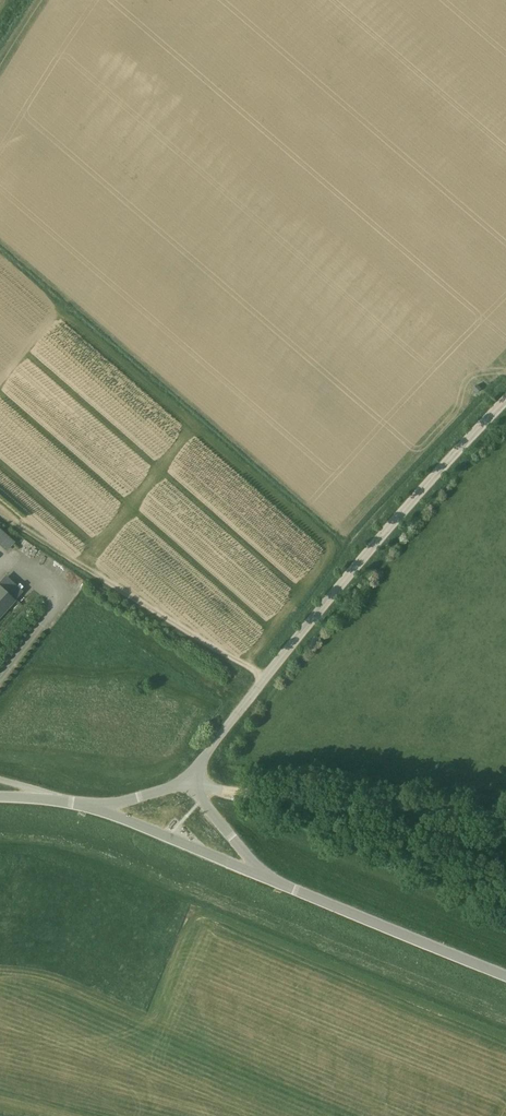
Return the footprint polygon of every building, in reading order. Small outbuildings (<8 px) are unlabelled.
[(479,379),(469,388),(476,395),(485,385),(479,379)] [(6,551),(15,541),(0,528),(0,546),(6,551)] [(15,600),(0,586),(0,617),(15,600)]
